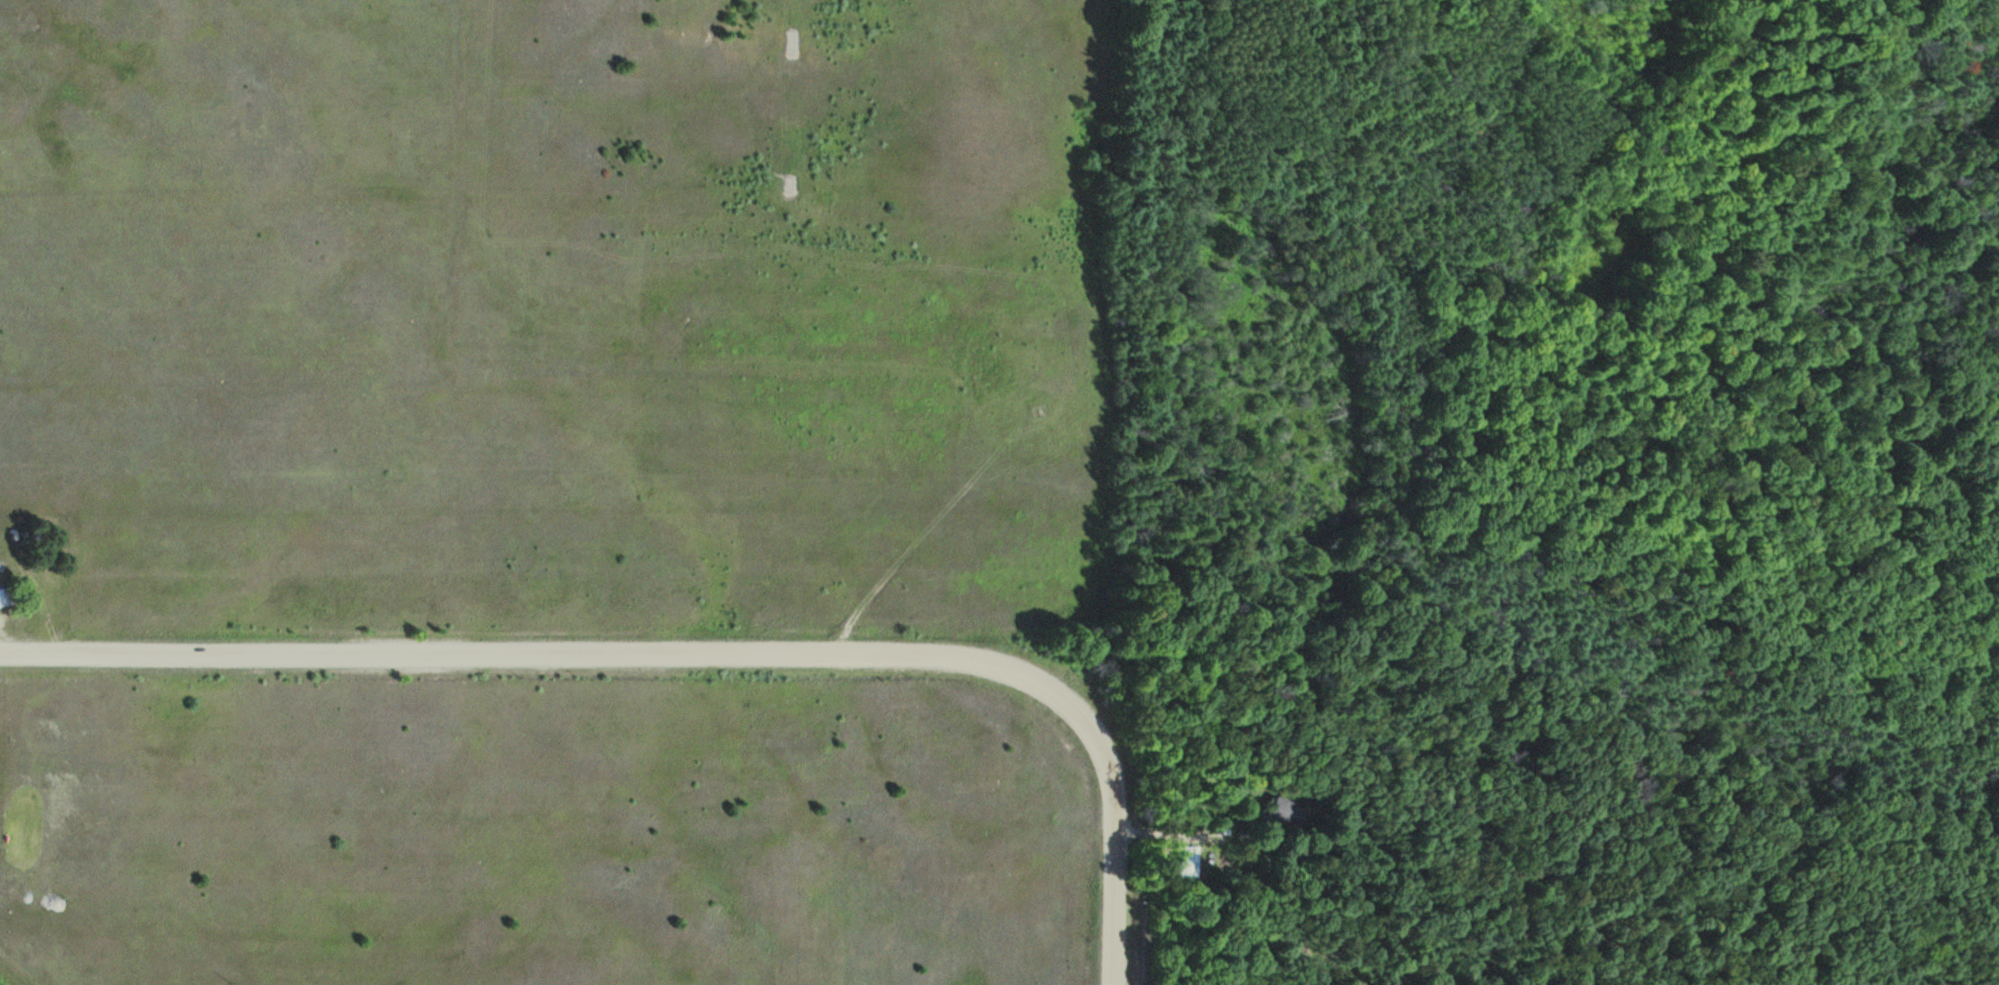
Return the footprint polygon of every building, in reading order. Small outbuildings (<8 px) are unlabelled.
[(21,605),(19,587),(0,589),(0,607),(21,605)] [(1271,816),(1310,829),(1317,809),(1278,796),(1271,816)] [(1201,848),(1181,848),(1181,879),(1201,879),(1201,848)]
